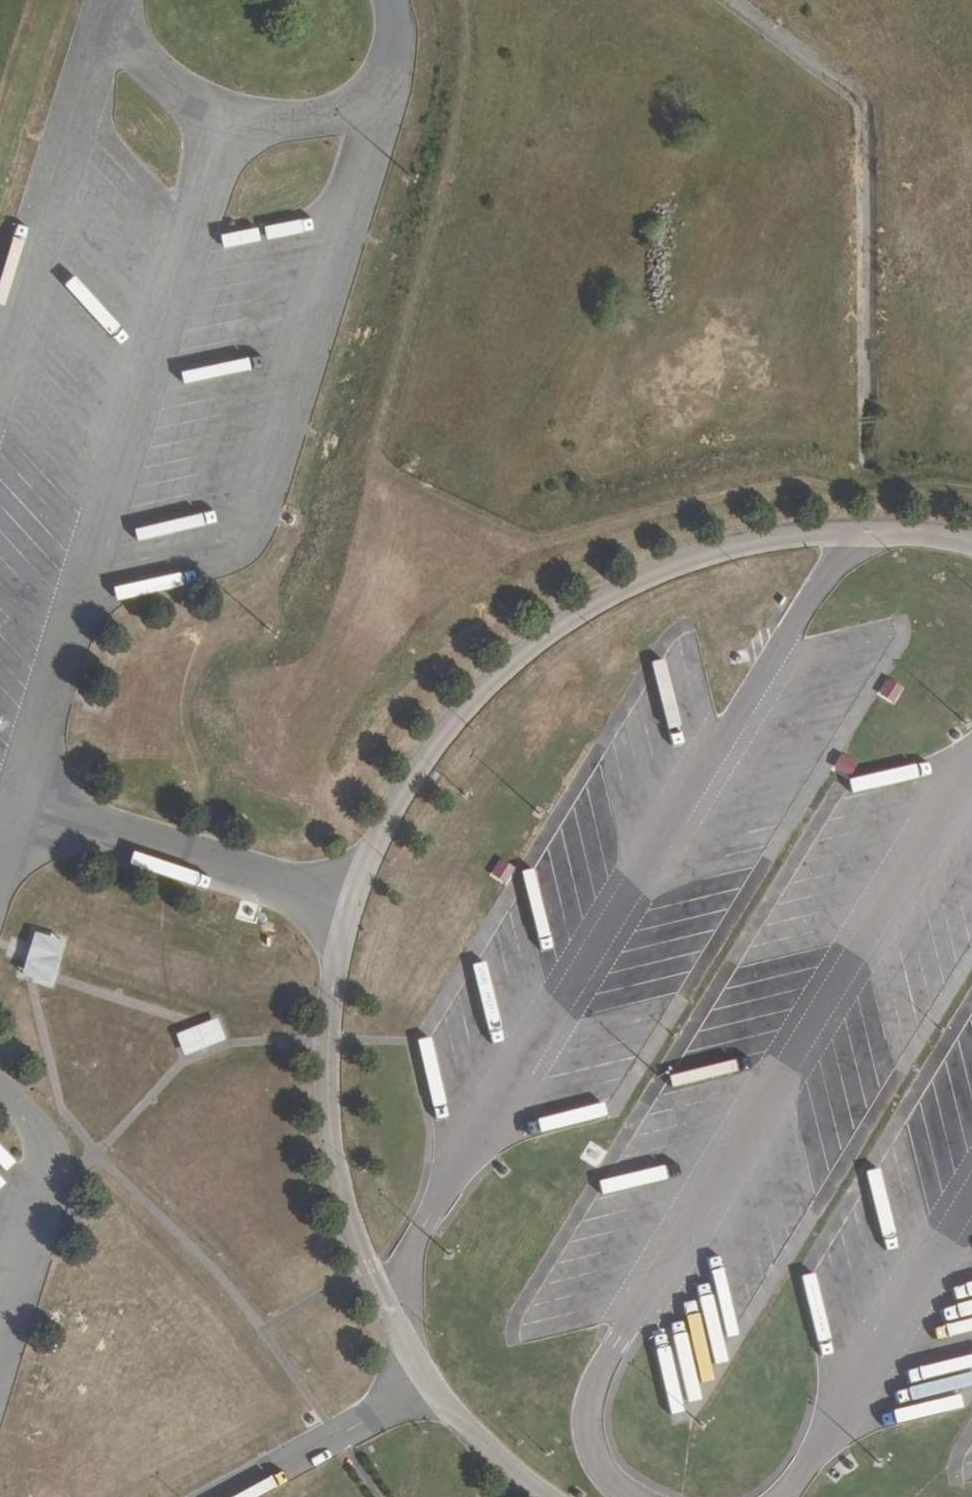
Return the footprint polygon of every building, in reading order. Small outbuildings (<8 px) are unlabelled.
[(890,679),(881,694),(894,702),(903,687),(890,679)] [(835,766),(850,775),(857,764),(842,755),(835,766)] [(491,873),(505,882),(514,868),(500,859),(491,873)] [(26,963),(21,979),(27,981),(32,983),(38,985),(51,988),(53,982),(54,979),(56,972),(66,940),(35,931),(32,943),(29,953),(26,963)] [(177,1034),(185,1055),(226,1040),(218,1018),(205,1023),(177,1034)] [(5,1171),(13,1163),(0,1149),(0,1166),(5,1171)] [(955,1469),(957,1480),(971,1477),(971,1465),(955,1469)]
